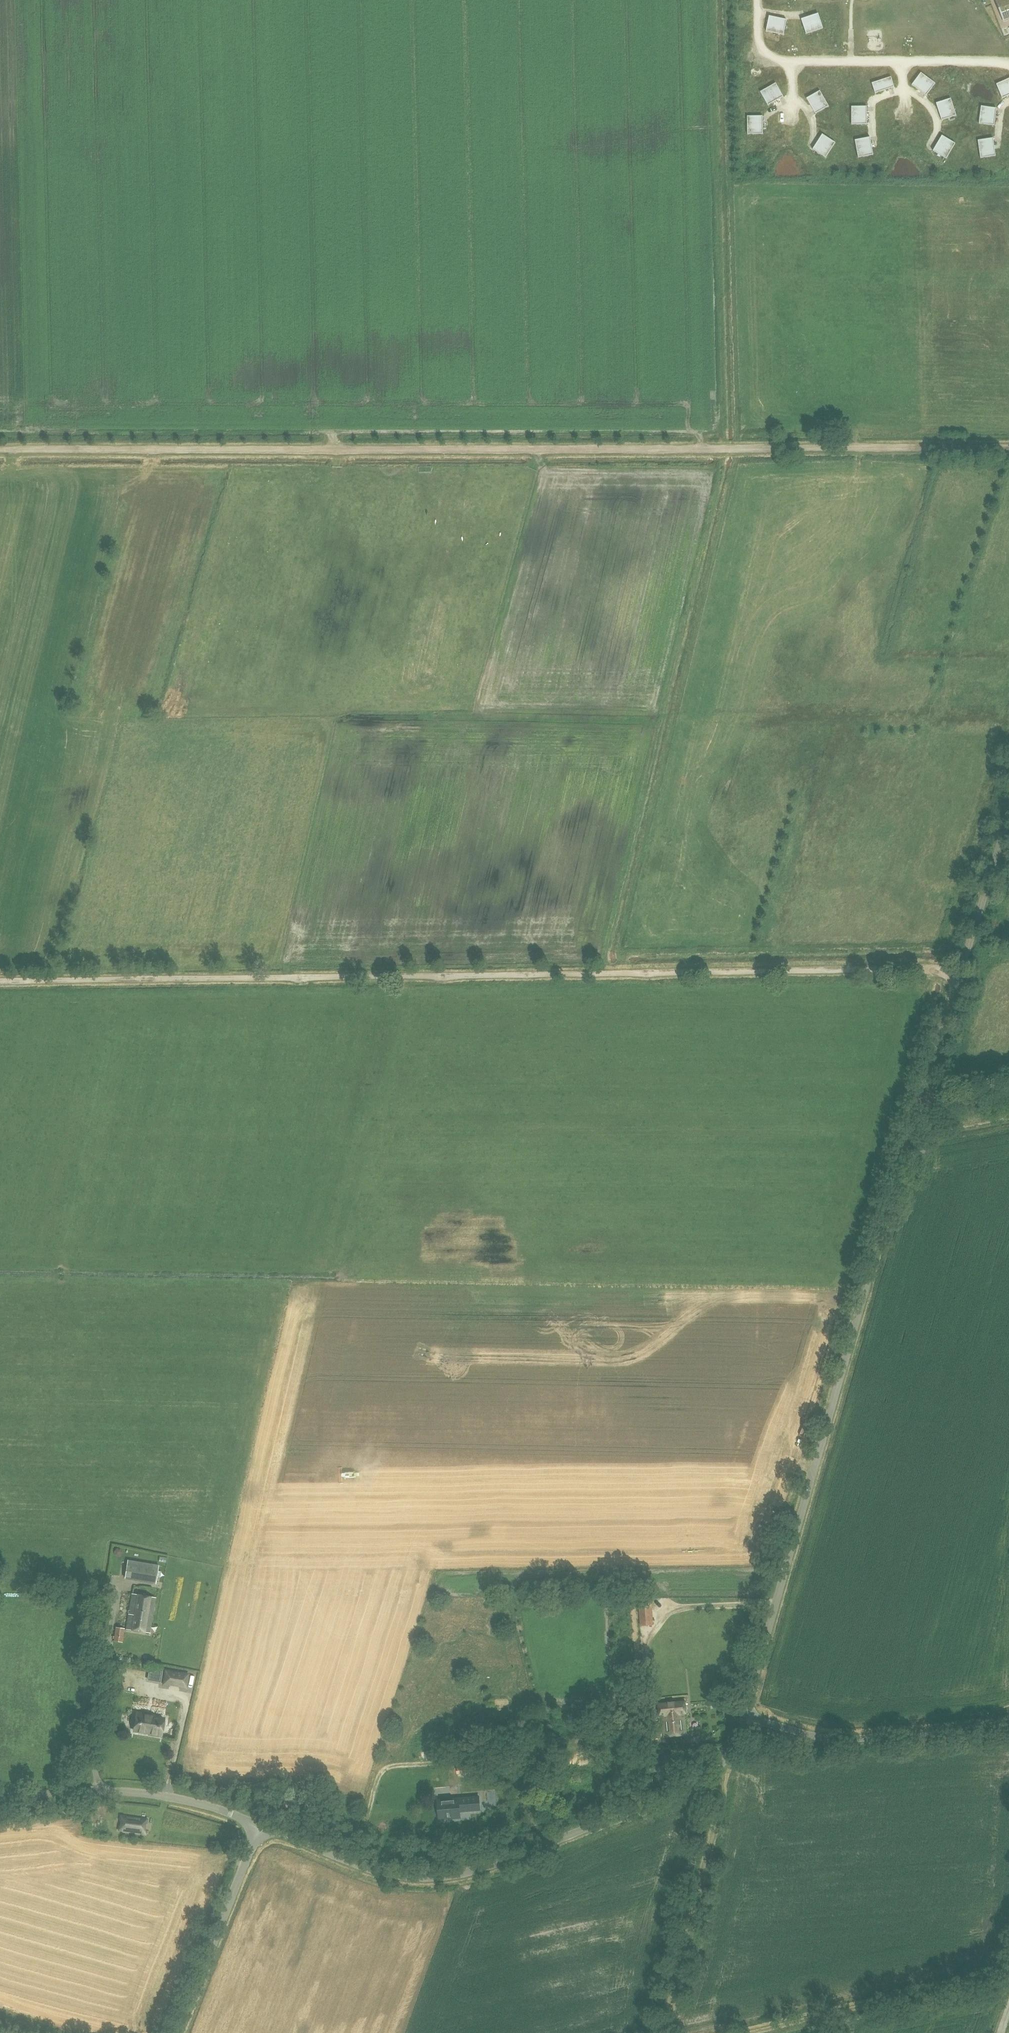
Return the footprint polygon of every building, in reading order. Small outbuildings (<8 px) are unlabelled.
[(1000,13),(1001,13),(1003,19),(1008,16),(1008,0),(995,0),(1000,13)] [(972,5),(973,13),(981,12),(980,5),(972,5)] [(820,13),(797,20),(803,37),(826,30),(820,13)] [(767,15),(763,32),(786,38),(790,20),(767,15)] [(920,70),(909,85),(928,99),(939,85),(920,70)] [(892,72),(869,79),(874,97),(897,89),(892,72)] [(993,84),(1000,101),(1008,97),(1008,77),(993,84)] [(778,82),(757,93),(766,109),(787,97),(778,82)] [(820,88),(804,97),(815,118),(831,109),(820,88)] [(952,96),(935,101),(942,124),(960,118),(952,96)] [(980,103),(977,127),(995,129),(998,106),(980,103)] [(850,104),(850,128),(868,128),(868,104),(850,104)] [(746,113),(746,137),(764,137),(764,113),(746,113)] [(823,131),(810,151),(825,161),(839,141),(823,131)] [(943,132),(930,153),(946,162),(958,142),(943,132)] [(871,134),(853,137),(857,160),(875,157),(871,134)] [(993,136),(975,139),(978,162),(996,160),(993,136)] [(160,1565),(128,1560),(126,1576),(157,1581),(160,1565)] [(150,1632),(156,1597),(133,1593),(127,1628),(150,1632)] [(655,1604),(638,1607),(643,1638),(660,1635),(655,1604)] [(114,1640),(122,1641),(125,1628),(116,1626),(114,1640)] [(170,1683),(180,1685),(180,1686),(186,1687),(188,1674),(166,1670),(164,1684),(170,1685),(170,1683)] [(684,1712),(686,1712),(685,1700),(658,1703),(659,1715),(662,1714),(665,1736),(686,1733),(684,1712)] [(134,1730),(149,1732),(149,1733),(161,1735),(164,1718),(153,1717),(153,1715),(137,1712),(134,1730)] [(653,1734),(662,1733),(661,1722),(652,1723),(653,1734)] [(544,1789),(542,1781),(526,1784),(528,1792),(544,1789)] [(459,1811),(480,1809),(479,1796),(438,1799),(440,1819),(460,1817),(459,1811)] [(146,1824),(147,1819),(121,1816),(120,1820),(123,1821),(122,1826),(120,1826),(119,1830),(145,1833),(146,1829),(143,1829),(144,1823),(146,1824)]
